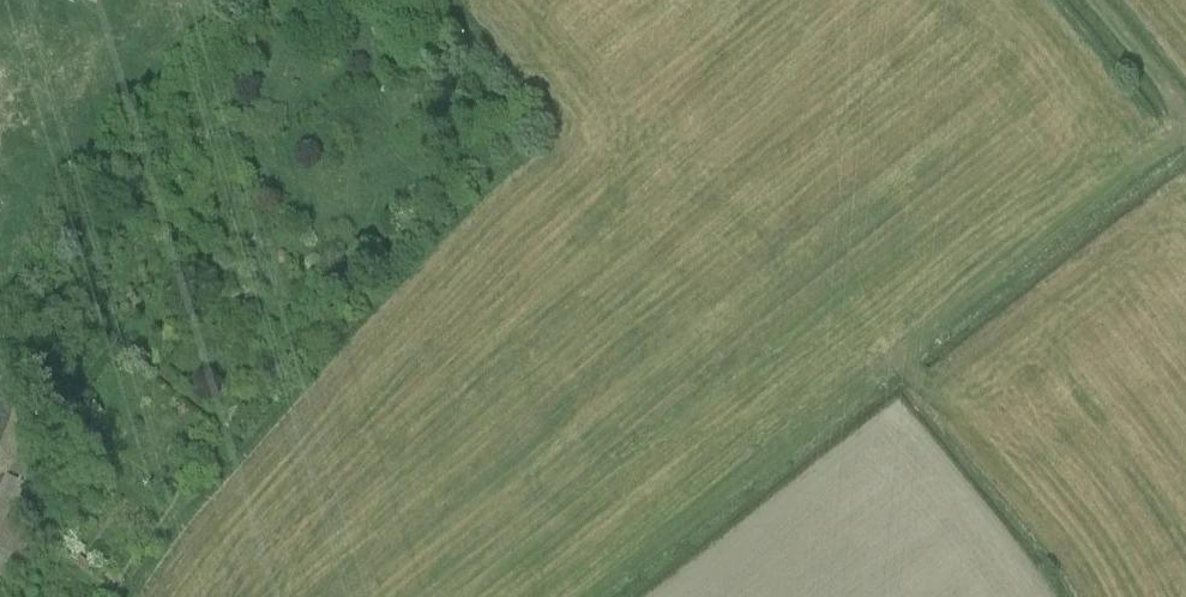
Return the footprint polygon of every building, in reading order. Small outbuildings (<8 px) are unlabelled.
[(71,474),(22,447),(0,488),(0,596),(2,596),(71,474)]
